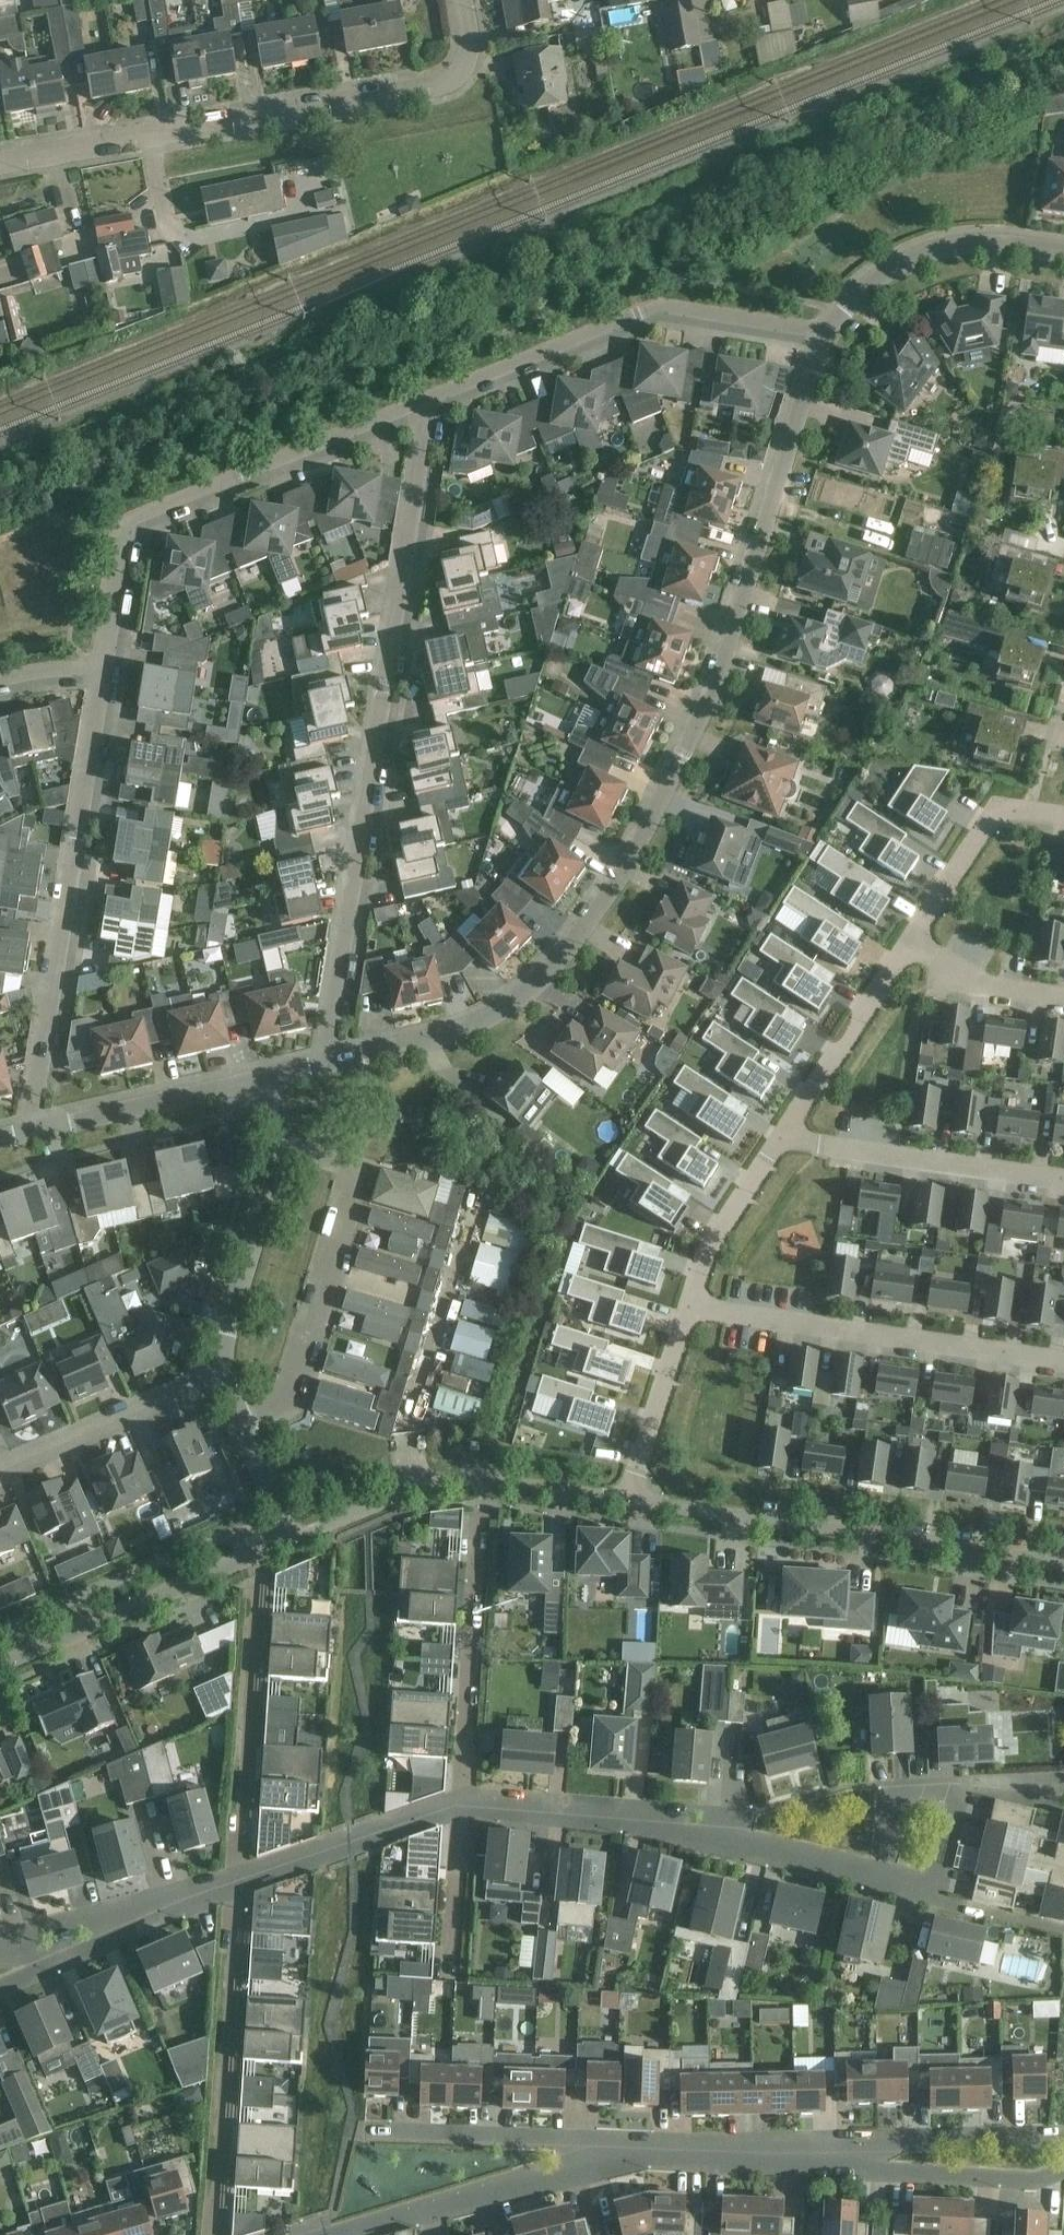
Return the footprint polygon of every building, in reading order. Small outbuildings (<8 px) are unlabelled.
[(35,13),(46,11),(62,9),(61,0),(33,0),(35,13)] [(62,9),(71,7),(72,7),(77,6),(104,1),(103,0),(61,0),(62,9)] [(148,0),(132,0),(136,23),(151,20),(148,0)] [(151,20),(166,17),(163,0),(148,0),(151,20)] [(224,19),(213,21),(216,39),(199,42),(206,80),(235,75),(228,36),(242,34),(236,5),(236,0),(220,0),(224,19)] [(509,29),(548,22),(545,3),(560,0),(504,0),(509,29)] [(611,9),(663,0),(610,0),(611,9)] [(692,0),(663,5),(665,17),(671,51),(700,46),(692,0)] [(700,46),(701,48),(713,45),(705,0),(692,0),(700,46)] [(874,0),(847,0),(851,23),(878,17),(877,13),(874,0)] [(377,50),(370,12),(354,15),(352,2),(338,4),(347,55),(377,50)] [(788,7),(787,2),(767,5),(772,36),(754,39),(759,70),(797,54),(794,41),(792,28),(788,7)] [(71,7),(62,9),(67,35),(67,37),(82,34),(81,32),(77,6),(72,7),(71,7)] [(370,12),(377,50),(406,44),(399,7),(370,12)] [(62,9),(46,11),(51,40),(67,37),(67,35),(62,9)] [(19,18),(0,21),(0,43),(7,42),(9,48),(14,51),(19,53),(26,54),(19,18)] [(314,21),(284,26),(291,65),(320,60),(314,21)] [(291,65),(284,26),(255,31),(262,70),(291,65)] [(206,80),(199,42),(196,27),(168,32),(170,47),(177,85),(188,83),(190,91),(207,88),(206,80)] [(606,55),(601,29),(558,36),(558,41),(567,39),(569,52),(577,51),(577,52),(582,51),(583,59),(589,58),(590,61),(595,65),(598,83),(610,81),(606,55)] [(566,85),(559,49),(514,57),(517,75),(522,74),(524,86),(519,87),(519,88),(524,87),(528,111),(566,105),(563,85),(566,85)] [(143,52),(114,57),(121,95),(150,90),(143,52)] [(114,57),(72,65),(76,87),(89,85),(92,100),(121,95),(114,57)] [(27,62),(36,110),(37,117),(56,114),(55,107),(65,105),(62,89),(76,87),(72,65),(46,69),(45,58),(28,62),(27,62)] [(0,80),(0,94),(3,93),(7,116),(36,110),(27,62),(0,67),(0,74),(1,78),(0,78),(0,80)] [(624,99),(620,112),(635,116),(639,103),(624,99)] [(1050,161),(1043,213),(1063,216),(1063,162),(1050,161)] [(283,211),(276,176),(202,192),(209,226),(283,211)] [(336,206),(332,190),(314,194),(319,210),(336,206)] [(408,206),(398,211),(401,217),(422,208),(417,197),(411,200),(408,206)] [(62,240),(53,212),(7,227),(15,252),(21,250),(31,282),(62,273),(52,243),(62,240)] [(100,259),(105,284),(122,281),(121,277),(140,274),(141,273),(142,272),(139,257),(151,255),(146,230),(134,232),(131,216),(95,222),(101,259),(100,259)] [(306,223),(272,230),(279,266),(331,246),(325,219),(306,223)] [(74,291),(89,287),(105,284),(100,259),(84,262),(68,266),(74,291)] [(190,303),(183,269),(156,274),(163,314),(190,303)] [(1005,299),(977,295),(976,307),(956,311),(950,301),(927,316),(952,356),(961,351),(963,354),(988,349),(988,345),(998,346),(1005,299)] [(24,341),(13,298),(2,301),(12,344),(24,341)] [(1063,351),(1063,313),(1063,311),(1063,304),(1057,303),(1030,299),(1027,321),(1023,345),(1022,354),(1034,356),(1036,347),(1063,351)] [(125,324),(123,312),(113,313),(115,326),(125,324)] [(922,340),(905,328),(895,343),(892,341),(881,356),(887,360),(882,367),(879,365),(867,383),(883,394),(881,397),(904,414),(938,366),(922,340)] [(24,342),(19,351),(39,360),(43,351),(24,342)] [(612,386),(617,398),(621,396),(632,425),(661,413),(657,400),(658,396),(657,396),(664,353),(642,350),(638,376),(627,380),(619,362),(605,368),(612,386)] [(694,383),(699,383),(701,371),(684,368),(685,356),(664,353),(657,396),(658,396),(677,399),(676,404),(691,406),(694,383)] [(714,405),(735,409),(741,365),(720,362),(718,373),(701,371),(699,383),(703,384),(699,407),(714,410),(714,405)] [(741,365),(735,409),(755,412),(754,416),(768,418),(776,394),(784,396),(787,385),(792,370),(773,367),(772,370),(763,369),(741,365)] [(537,403),(524,408),(529,419),(534,431),(538,430),(544,446),(574,434),(575,430),(574,430),(580,386),(559,383),(555,409),(542,414),(537,403)] [(1006,385),(1005,397),(1017,398),(1018,391),(1013,386),(1006,385)] [(617,398),(612,386),(603,390),(580,386),(574,430),(575,430),(574,434),(583,456),(601,449),(595,433),(597,425),(619,416),(613,399),(617,398)] [(454,441),(449,474),(467,477),(491,468),(491,463),(497,420),(476,416),(475,425),(457,422),(454,441)] [(534,431),(529,419),(519,423),(497,420),(491,463),(512,467),(514,458),(536,449),(530,433),(534,431)] [(939,436),(891,421),(887,435),(849,424),(836,465),(880,479),(885,464),(899,468),(907,464),(911,450),(933,457),(939,436)] [(659,445),(662,454),(674,450),(669,436),(664,438),(659,445)] [(697,453),(727,458),(729,444),(699,440),(697,453)] [(748,447),(729,444),(727,458),(746,461),(748,447)] [(766,450),(751,448),(749,461),(764,463),(766,450)] [(1030,449),(1028,467),(1018,466),(1013,502),(1049,508),(1052,486),(1056,483),(1063,484),(1063,454),(1030,449)] [(971,461),(985,464),(987,455),(974,452),(971,461)] [(691,453),(680,490),(733,506),(735,499),(735,498),(738,498),(742,484),(739,483),(739,482),(714,475),(719,457),(691,453)] [(321,537),(350,525),(351,521),(358,477),(336,474),(332,500),(321,505),(313,485),(298,491),(311,522),(315,521),(321,537)] [(560,496),(551,475),(540,480),(545,492),(535,496),(539,505),(560,496)] [(358,477),(351,521),(371,524),(370,528),(385,531),(386,524),(394,526),(399,496),(377,493),(379,481),(359,478),(358,477)] [(664,485),(652,522),(668,527),(668,528),(695,536),(699,522),(709,525),(709,528),(723,532),(724,530),(725,530),(730,513),(733,506),(680,490),(664,485)] [(614,492),(599,488),(595,503),(610,507),(614,492)] [(491,503),(471,512),(455,509),(452,528),(473,532),(499,521),(491,503)] [(972,519),(926,505),(919,526),(967,541),(968,535),(972,519)] [(229,518),(215,524),(223,544),(225,548),(228,556),(232,554),(238,570),(268,558),(275,511),(253,508),(249,534),(237,538),(229,518)] [(306,511),(297,514),(275,511),(268,558),(279,586),(298,579),(289,558),(291,549),(313,540),(307,524),(311,522),(306,511)] [(192,544),(184,592),(185,592),(194,615),(212,607),(206,591),(208,583),(230,574),(224,557),(228,556),(225,548),(223,544),(215,524),(203,529),(210,547),(192,545),(192,544)] [(648,537),(640,561),(655,565),(669,569),(669,570),(709,582),(712,575),(711,575),(712,574),(714,575),(719,560),(716,559),(716,558),(691,551),(695,536),(668,528),(654,524),(650,538),(648,537)] [(589,526),(584,541),(598,545),(603,530),(589,526)] [(999,542),(1034,549),(1036,536),(1002,530),(999,542)] [(955,545),(913,532),(905,558),(947,571),(955,545)] [(436,588),(442,587),(487,577),(487,576),(486,576),(485,572),(498,569),(490,533),(458,540),(461,552),(442,557),(448,585),(436,588)] [(161,602),(184,592),(192,544),(170,541),(166,568),(153,566),(147,599),(161,602)] [(577,556),(573,541),(553,546),(557,561),(577,556)] [(872,554),(830,541),(825,560),(809,555),(798,589),(845,604),(851,586),(861,589),(872,554)] [(1034,556),(1001,546),(989,587),(1007,592),(1005,602),(1040,611),(1050,576),(1029,570),(1027,566),(1030,555),(1034,556)] [(549,563),(555,592),(567,589),(570,579),(576,562),(577,556),(549,563)] [(370,573),(365,560),(332,574),(337,586),(370,573)] [(576,562),(570,579),(590,586),(592,586),(596,573),(594,568),(576,562)] [(619,583),(615,595),(628,598),(644,604),(671,613),(676,598),(686,601),(685,604),(700,609),(701,606),(702,606),(707,590),(709,582),(669,570),(669,569),(655,565),(651,581),(633,580),(631,587),(619,583)] [(952,578),(929,570),(928,581),(931,589),(934,592),(936,596),(945,602),(952,578)] [(368,617),(368,616),(367,617),(361,589),(367,587),(365,576),(325,592),(326,597),(322,598),(323,600),(311,603),(317,629),(368,617)] [(325,579),(323,584),(326,591),(337,586),(332,576),(325,579)] [(436,588),(436,589),(437,589),(443,617),(445,616),(448,629),(502,616),(495,582),(489,584),(487,577),(442,587),(436,588)] [(567,589),(565,596),(584,602),(590,586),(570,579),(567,589)] [(822,631),(789,620),(778,656),(813,667),(826,671),(846,661),(861,665),(865,653),(871,636),(879,638),(882,629),(778,597),(777,599),(827,614),(822,631)] [(648,634),(644,646),(684,660),(686,653),(686,652),(689,653),(694,638),(691,637),(692,636),(666,628),(671,613),(644,604),(627,598),(626,604),(624,603),(622,608),(624,612),(627,616),(639,620),(636,629),(648,634)] [(251,617),(252,639),(271,637),(270,616),(251,617)] [(421,678),(427,677),(489,663),(483,636),(498,632),(495,619),(503,617),(502,616),(448,629),(451,642),(427,647),(434,675),(421,678)] [(356,621),(368,618),(368,617),(317,629),(317,630),(318,630),(319,634),(292,640),(300,676),(310,674),(341,667),(339,654),(363,649),(356,621)] [(560,619),(555,633),(565,636),(571,633),(574,624),(560,619)] [(979,622),(967,619),(963,636),(975,639),(979,622)] [(1025,634),(992,625),(985,650),(1003,655),(996,680),(1031,690),(1041,655),(1020,649),(1018,645),(1021,634),(1025,635),(1025,634)] [(168,655),(172,653),(190,646),(188,641),(155,635),(152,652),(168,655)] [(141,675),(138,689),(192,698),(198,664),(202,665),(207,662),(211,638),(190,646),(172,653),(168,673),(145,670),(144,676),(141,675)] [(604,667),(602,671),(618,679),(643,692),(649,674),(660,678),(659,681),(673,686),(674,683),(675,683),(681,667),(684,660),(644,646),(629,641),(628,644),(626,644),(620,660),(613,657),(607,659),(603,666),(604,667)] [(253,653),(250,667),(253,686),(264,684),(260,652),(253,653)] [(354,708),(354,707),(353,707),(346,679),(344,680),(341,667),(310,674),(313,687),(308,688),(314,716),(302,719),(354,708)] [(427,677),(421,678),(422,679),(423,679),(425,692),(429,707),(431,707),(434,719),(446,716),(465,712),(489,707),(485,692),(480,693),(474,667),(473,667),(427,677)] [(592,668),(583,685),(606,704),(601,715),(650,739),(654,733),(653,732),(654,731),(656,733),(663,719),(660,718),(661,717),(637,705),(643,692),(618,679),(602,671),(592,667),(592,668)] [(540,674),(508,681),(512,701),(534,696),(540,674)] [(232,677),(228,703),(231,704),(244,706),(249,679),(232,677)] [(827,689),(788,677),(784,692),(767,686),(756,724),(797,737),(804,715),(817,719),(827,689)] [(556,680),(551,690),(565,697),(571,687),(556,680)] [(192,698),(138,689),(136,703),(140,704),(139,710),(162,713),(160,728),(187,732),(192,698)] [(258,704),(260,691),(248,689),(246,702),(258,704)] [(939,693),(935,704),(953,709),(956,698),(939,693)] [(207,727),(205,739),(238,745),(244,706),(231,704),(226,730),(207,727)] [(892,709),(878,704),(873,720),(887,724),(892,709)] [(1003,714),(969,704),(958,746),(976,751),(973,760),(1008,770),(1018,735),(997,729),(995,725),(998,714),(1002,715),(1003,714)] [(342,711),(354,708),(302,719),(303,720),(304,720),(310,747),(293,751),(296,764),(327,757),(324,744),(348,739),(342,711)] [(76,743),(80,719),(54,725),(50,711),(39,713),(27,709),(22,710),(35,765),(58,760),(55,748),(76,743)] [(3,748),(0,749),(0,779),(9,799),(20,797),(12,771),(35,765),(22,710),(17,712),(8,721),(0,722),(0,736),(3,748)] [(583,751),(608,763),(615,750),(624,755),(623,757),(637,764),(638,761),(639,762),(647,746),(650,739),(601,715),(593,730),(576,727),(568,743),(583,751)] [(407,768),(407,769),(459,757),(458,756),(457,756),(451,729),(449,729),(446,716),(434,719),(437,732),(413,737),(419,765),(407,768)] [(182,765),(185,741),(152,735),(149,750),(133,747),(132,753),(128,753),(126,767),(180,775),(188,777),(216,781),(232,784),(234,767),(188,759),(187,766),(182,765)] [(789,783),(796,765),(744,746),(725,798),(776,817),(783,800),(787,801),(792,799),(795,795),(795,789),(793,785),(789,783)] [(608,763),(583,751),(577,765),(588,770),(577,792),(615,811),(619,804),(618,804),(619,803),(621,804),(628,790),(625,789),(626,788),(602,776),(608,763)] [(281,782),(288,810),(327,800),(338,798),(332,769),(330,770),(327,757),(296,764),(278,768),(281,782)] [(407,769),(407,770),(408,770),(415,797),(417,797),(420,809),(432,807),(467,798),(468,798),(459,757),(407,769)] [(188,777),(180,775),(126,767),(124,781),(128,781),(127,787),(150,791),(147,805),(174,810),(178,784),(187,786),(188,777)] [(914,768),(887,808),(933,838),(947,816),(928,804),(949,773),(914,768)] [(210,820),(226,822),(232,784),(216,781),(210,820)] [(613,809),(577,792),(560,784),(549,806),(555,809),(548,822),(572,837),(580,821),(589,826),(588,828),(602,835),(603,833),(604,833),(611,817),(612,818),(615,811),(613,809)] [(70,787),(41,793),(42,801),(44,810),(67,806),(68,798),(70,787)] [(853,789),(847,798),(859,805),(864,797),(853,789)] [(20,798),(12,800),(14,810),(17,812),(21,811),(23,808),(20,798)] [(469,807),(467,798),(432,807),(420,809),(422,822),(399,828),(405,855),(393,858),(393,859),(444,847),(454,845),(446,813),(469,807)] [(334,829),(327,800),(288,810),(276,812),(275,840),(273,841),(277,856),(313,847),(310,835),(334,829)] [(857,804),(845,821),(869,837),(858,852),(904,882),(918,860),(899,848),(906,837),(857,804)] [(544,850),(535,862),(569,887),(574,881),(573,881),(574,880),(576,881),(585,869),(583,867),(562,851),(572,837),(548,822),(532,813),(523,827),(533,842),(544,850)] [(114,844),(168,853),(173,818),(146,814),(144,828),(121,825),(120,831),(116,830),(114,844)] [(41,881),(44,867),(40,867),(41,861),(25,858),(30,831),(23,830),(24,816),(0,828),(0,875),(41,881)] [(690,851),(687,860),(689,863),(688,868),(708,875),(731,884),(743,889),(752,867),(739,862),(749,835),(711,821),(705,837),(701,848),(696,846),(694,850),(690,851)] [(490,836),(488,826),(474,829),(476,840),(490,837),(490,836)] [(816,846),(769,828),(763,845),(796,857),(796,856),(807,860),(816,846)] [(802,828),(798,839),(802,841),(814,846),(819,834),(802,828)] [(202,840),(199,854),(220,854),(222,843),(202,840)] [(877,880),(820,843),(809,860),(840,881),(830,896),(875,926),(890,904),(870,891),(877,880)] [(162,887),(168,853),(114,844),(111,858),(115,859),(114,865),(137,868),(135,883),(162,887)] [(325,888),(325,887),(324,887),(318,860),(316,860),(313,847),(277,856),(286,896),(273,899),(274,900),(325,888)] [(399,858),(393,859),(393,860),(394,860),(397,872),(400,887),(401,887),(404,900),(440,892),(455,888),(452,871),(447,869),(437,871),(433,850),(399,858)] [(220,854),(199,854),(197,865),(217,869),(220,854)] [(510,875),(501,887),(523,905),(533,891),(541,898),(539,900),(552,909),(553,907),(554,907),(564,893),(565,893),(569,887),(535,862),(521,882),(510,875)] [(16,913),(19,898),(34,901),(35,895),(39,895),(41,881),(0,875),(0,910),(16,913)] [(472,881),(461,883),(463,891),(474,888),(472,881)] [(231,909),(226,883),(216,885),(214,897),(211,913),(231,909)] [(671,903),(665,900),(647,934),(691,957),(708,923),(703,920),(713,900),(681,883),(671,903)] [(211,913),(214,897),(216,885),(202,889),(197,922),(210,924),(211,914),(211,913)] [(500,907),(482,924),(513,954),(518,949),(518,948),(519,947),(521,949),(531,939),(529,937),(530,936),(511,917),(523,905),(501,887),(491,898),(500,907)] [(281,928),(319,919),(313,892),(325,889),(325,888),(274,900),(274,901),(275,900),(281,928)] [(468,910),(473,904),(475,895),(474,889),(452,894),(468,910)] [(849,925),(794,889),(782,906),(809,923),(799,939),(846,970),(861,948),(841,936),(849,925)] [(103,907),(101,921),(155,930),(161,895),(134,891),(131,905),(108,902),(107,908),(103,907)] [(1043,904),(1056,905),(1057,896),(1044,895),(1043,904)] [(396,906),(386,908),(389,922),(399,920),(396,906)] [(228,915),(214,913),(211,914),(210,924),(207,943),(223,945),(228,915)] [(29,959),(31,945),(27,944),(28,938),(5,935),(7,920),(0,919),(0,954),(29,959)] [(151,958),(155,930),(101,921),(99,935),(103,936),(102,942),(112,944),(107,972),(126,968),(127,961),(135,962),(151,958)] [(771,923),(765,932),(776,939),(782,931),(771,923)] [(456,933),(445,945),(459,970),(476,953),(483,960),(481,962),(492,973),(494,971),(495,972),(507,959),(513,954),(482,924),(465,942),(456,933)] [(1035,964),(1061,968),(1062,955),(1063,955),(1063,929),(1040,925),(1035,964)] [(204,949),(208,926),(197,927),(194,947),(204,949)] [(300,928),(257,938),(261,953),(304,943),(300,928)] [(437,930),(427,936),(433,947),(443,941),(437,930)] [(761,933),(753,945),(760,950),(769,938),(761,933)] [(770,936),(759,953),(782,969),(772,984),(818,1014),(832,992),(809,977),(816,966),(770,936)] [(257,941),(233,946),(237,966),(261,961),(257,941)] [(459,970),(445,945),(430,948),(433,960),(409,966),(418,1007),(426,1005),(427,1005),(427,1007),(442,1004),(442,1001),(436,975),(459,970)] [(604,987),(606,991),(603,997),(648,1021),(657,1003),(667,1008),(687,968),(656,952),(643,977),(620,965),(613,978),(609,978),(604,987)] [(0,954),(0,997),(2,996),(5,976),(22,978),(23,972),(27,973),(29,959),(0,954)] [(359,998),(375,994),(374,989),(388,986),(390,996),(387,997),(391,1012),(394,1011),(394,1012),(411,1008),(411,1009),(418,1007),(409,966),(397,969),(394,956),(364,963),(359,998)] [(108,987),(104,973),(79,979),(82,993),(108,987)] [(270,993),(280,1036),(306,1030),(296,988),(294,979),(284,973),(267,977),(271,993),(270,993)] [(718,976),(715,982),(725,987),(731,977),(725,974),(718,976)] [(734,976),(724,989),(731,994),(740,980),(734,976)] [(742,980),(730,997),(753,1013),(743,1028),(789,1058),(803,1036),(780,1021),(788,1010),(742,980)] [(280,1036),(270,993),(257,997),(251,987),(230,992),(236,1019),(249,1016),(255,1042),(280,1036)] [(2,996),(0,997),(0,1015),(33,1007),(30,990),(2,996)] [(236,1019),(230,992),(209,997),(208,1008),(194,1011),(203,1053),(229,1048),(223,1022),(236,1019)] [(178,1059),(203,1053),(194,1011),(190,996),(166,1001),(164,995),(150,998),(153,1010),(159,1037),(172,1034),(178,1059)] [(930,1024),(927,1046),(965,1051),(970,1012),(944,1008),(942,1026),(930,1024)] [(566,1034),(552,1054),(570,1067),(592,1082),(602,1088),(613,1072),(639,1034),(599,1009),(583,1033),(576,1028),(572,1025),(566,1034)] [(131,1025),(117,1028),(127,1071),(152,1065),(147,1040),(159,1037),(153,1010),(132,1015),(131,1025)] [(101,1077),(127,1071),(117,1028),(106,1031),(104,1026),(89,1019),(72,1023),(67,1057),(95,1051),(101,1077)] [(985,1045),(1022,1051),(1026,1025),(987,1019),(983,1044),(983,1045),(985,1045)] [(1044,1023),(1038,1062),(1063,1066),(1063,1026),(1044,1023)] [(752,1065),(759,1054),(713,1024),(701,1041),(725,1056),(715,1072),(760,1102),(775,1080),(752,1065)] [(690,1043),(681,1037),(671,1053),(681,1059),(690,1043)] [(967,1042),(963,1072),(981,1074),(985,1045),(983,1045),(983,1044),(967,1042)] [(662,1077),(667,1080),(681,1059),(671,1053),(664,1049),(659,1057),(657,1068),(662,1077)] [(0,1055),(0,1100),(12,1097),(2,1055),(0,1055)] [(920,1057),(919,1067),(932,1069),(934,1059),(920,1057)] [(541,1084),(515,1063),(496,1086),(493,1084),(484,1095),(517,1121),(533,1101),(530,1098),(541,1084)] [(684,1068),(673,1085),(696,1100),(686,1116),(732,1146),(746,1124),(723,1109),(730,1098),(684,1068)] [(948,1071),(947,1080),(960,1082),(961,1073),(948,1071)] [(1019,1072),(1018,1081),(1031,1083),(1032,1073),(1019,1072)] [(1059,1097),(1061,1088),(1048,1086),(1046,1095),(1059,1097)] [(915,1089),(909,1128),(935,1132),(938,1114),(955,1116),(957,1102),(940,1099),(940,1093),(915,1089)] [(955,1116),(952,1134),(978,1138),(981,1122),(998,1124),(1000,1110),(1000,1109),(983,1107),(984,1099),(958,1095),(957,1102),(955,1116)] [(1058,1107),(1052,1144),(1063,1146),(1063,1108),(1058,1107)] [(413,1122),(410,1110),(398,1113),(401,1125),(413,1122)] [(998,1124),(996,1136),(1035,1142),(1039,1116),(1000,1110),(998,1124)] [(655,1112),(644,1129),(667,1144),(657,1160),(703,1190),(717,1168),(694,1153),(701,1142),(655,1112)] [(543,1141),(523,1124),(514,1136),(534,1152),(543,1141)] [(204,1147),(199,1149),(179,1153),(190,1197),(214,1191),(215,1199),(230,1203),(238,1177),(224,1172),(223,1174),(211,1177),(204,1147)] [(162,1188),(147,1191),(153,1218),(178,1212),(175,1200),(190,1197),(179,1153),(160,1158),(155,1159),(156,1164),(162,1188)] [(627,1156),(615,1173),(638,1188),(628,1204),(674,1234),(688,1212),(665,1197),(673,1186),(627,1156)] [(126,1165),(120,1167),(101,1171),(111,1215),(135,1209),(138,1222),(153,1218),(147,1191),(132,1195),(126,1165)] [(428,1219),(438,1187),(382,1170),(372,1203),(428,1219)] [(77,1177),(78,1182),(83,1206),(68,1210),(78,1246),(79,1247),(92,1243),(100,1231),(97,1218),(111,1215),(101,1171),(77,1177)] [(436,1203),(429,1223),(441,1227),(441,1226),(453,1230),(458,1211),(459,1211),(466,1188),(453,1184),(447,1207),(436,1203)] [(861,1184),(858,1210),(880,1213),(875,1243),(892,1246),(894,1237),(897,1216),(900,1189),(861,1184)] [(54,1253),(78,1246),(68,1210),(53,1214),(44,1186),(20,1194),(34,1236),(47,1232),(54,1253)] [(944,1191),(918,1188),(913,1227),(938,1230),(944,1191)] [(6,1230),(0,1232),(0,1258),(2,1262),(15,1256),(11,1244),(34,1236),(20,1194),(1,1200),(0,1200),(0,1213),(6,1230)] [(987,1197),(961,1194),(956,1233),(982,1236),(987,1197)] [(1043,1210),(1004,1204),(1001,1228),(988,1227),(984,1254),(1001,1256),(1003,1239),(1038,1244),(1043,1210)] [(390,1251),(412,1258),(417,1241),(429,1244),(433,1228),(373,1211),(369,1226),(395,1233),(390,1251)] [(441,1228),(434,1249),(447,1253),(454,1230),(453,1230),(441,1226),(441,1227),(441,1228)] [(608,1255),(603,1273),(655,1290),(663,1265),(637,1256),(641,1244),(587,1227),(584,1226),(578,1246),(608,1255)] [(849,1240),(850,1231),(837,1229),(836,1238),(849,1240)] [(907,1239),(894,1237),(892,1246),(905,1248),(907,1239)] [(878,1254),(879,1245),(866,1243),(865,1252),(878,1254)] [(950,1245),(937,1243),(935,1252),(948,1254),(950,1245)] [(530,1259),(480,1245),(470,1281),(519,1296),(530,1259)] [(1035,1266),(1048,1268),(1050,1251),(1037,1249),(1035,1266)] [(197,1280),(184,1251),(148,1267),(160,1295),(197,1280)] [(934,1262),(935,1253),(922,1251),(921,1260),(934,1262)] [(353,1272),(416,1291),(422,1270),(358,1252),(353,1272)] [(120,1255),(86,1270),(91,1287),(125,1272),(120,1255)] [(859,1263),(833,1259),(827,1298),(853,1302),(859,1263)] [(990,1270),(991,1261),(978,1259),(977,1268),(990,1270)] [(905,1278),(906,1268),(876,1264),(871,1300),(910,1306),(914,1280),(905,1278)] [(428,1268),(422,1291),(434,1295),(441,1272),(428,1268)] [(85,1270),(51,1285),(57,1302),(90,1287),(85,1270)] [(135,1377),(166,1364),(178,1324),(145,1314),(137,1338),(112,1278),(84,1290),(103,1336),(109,1350),(122,1345),(135,1377)] [(627,1294),(588,1282),(575,1278),(568,1298),(595,1306),(589,1324),(641,1340),(649,1315),(623,1307),(627,1294)] [(983,1320),(1009,1324),(1014,1285),(989,1281),(983,1320)] [(927,1308),(966,1314),(970,1288),(931,1282),(927,1308)] [(52,1291),(42,1286),(35,1302),(46,1306),(56,1301),(52,1291)] [(1026,1326),(1052,1330),(1058,1291),(1032,1288),(1026,1326)] [(404,1329),(409,1311),(348,1293),(343,1311),(366,1317),(361,1335),(396,1345),(401,1328),(404,1329)] [(491,1308),(465,1301),(460,1317),(486,1325),(491,1308)] [(416,1310),(409,1334),(422,1337),(429,1313),(416,1310)] [(37,1312),(23,1318),(31,1336),(44,1330),(37,1312)] [(494,1334),(458,1323),(449,1351),(486,1362),(494,1334)] [(546,1325),(542,1339),(552,1342),(557,1328),(546,1325)] [(609,1344),(557,1327),(557,1328),(552,1342),(551,1347),(577,1355),(572,1373),(624,1389),(632,1364),(605,1356),(609,1344)] [(108,1389),(105,1384),(103,1379),(119,1372),(109,1350),(103,1336),(69,1351),(74,1361),(58,1368),(73,1404),(108,1389)] [(793,1351),(788,1390),(814,1394),(819,1355),(793,1351)] [(416,1356),(404,1352),(394,1383),(392,1382),(389,1394),(404,1399),(416,1356)] [(837,1357),(831,1396),(857,1400),(863,1361),(837,1357)] [(389,1376),(327,1358),(323,1374),(384,1392),(389,1376)] [(45,1410),(61,1404),(43,1363),(10,1377),(11,1380),(0,1384),(0,1401),(13,1430),(47,1415),(45,1410)] [(879,1368),(875,1394),(914,1399),(918,1373),(879,1368)] [(940,1404),(939,1414),(969,1418),(970,1408),(974,1381),(935,1376),(932,1402),(940,1403),(940,1404)] [(530,1378),(525,1394),(536,1397),(541,1381),(530,1378)] [(593,1394),(543,1378),(541,1381),(536,1397),(561,1405),(556,1423),(608,1439),(616,1414),(589,1406),(593,1394)] [(986,1418),(1012,1422),(1018,1383),(992,1379),(986,1418)] [(321,1382),(312,1413),(373,1432),(378,1417),(370,1414),(375,1398),(321,1382)] [(433,1410),(475,1422),(481,1402),(439,1390),(433,1410)] [(1035,1390),(1031,1416),(1063,1421),(1063,1394),(1035,1390)] [(378,1437),(391,1441),(404,1399),(389,1394),(383,1393),(377,1412),(385,1415),(378,1437)] [(769,1399),(768,1409),(781,1411),(783,1401),(769,1399)] [(812,1405),(811,1415),(824,1417),(825,1407),(812,1405)] [(855,1412),(854,1421),(868,1423),(869,1414),(855,1412)] [(810,1416),(797,1414),(794,1436),(807,1438),(810,1416)] [(910,1429),(923,1431),(925,1421),(911,1419),(910,1429)] [(853,1422),(852,1430),(865,1432),(866,1423),(853,1422)] [(204,1446),(194,1423),(175,1431),(177,1435),(160,1443),(170,1465),(155,1472),(173,1512),(198,1501),(196,1498),(192,1499),(185,1483),(211,1472),(201,1447),(204,1446)] [(897,1428),(896,1437),(909,1438),(910,1430),(897,1428)] [(968,1428),(966,1437),(980,1439),(981,1430),(968,1428)] [(784,1473),(790,1434),(764,1430),(758,1469),(784,1473)] [(1011,1430),(1009,1443),(1018,1445),(1020,1431),(1011,1430)] [(939,1443),(952,1445),(953,1436),(940,1434),(939,1443)] [(841,1477),(845,1451),(806,1445),(802,1471),(841,1477)] [(858,1484),(884,1487),(889,1449),(863,1445),(858,1484)] [(996,1445),(993,1466),(1005,1467),(1008,1446),(996,1445)] [(1039,1449),(1038,1458),(1051,1460),(1052,1451),(1039,1449)] [(1063,1509),(1063,1451),(1053,1450),(1052,1451),(1051,1460),(1045,1506),(1063,1509)] [(901,1490),(927,1494),(932,1455),(906,1451),(901,1490)] [(119,1456),(87,1470),(107,1516),(139,1502),(137,1498),(154,1490),(139,1454),(121,1462),(119,1456)] [(1027,1508),(1032,1469),(1006,1465),(1001,1504),(1027,1508)] [(945,1492),(984,1497),(987,1471),(948,1466),(945,1492)] [(59,1482),(26,1496),(43,1536),(61,1529),(68,1546),(100,1532),(77,1481),(62,1488),(59,1482)] [(14,1551),(12,1547),(30,1540),(16,1507),(0,1514),(0,1557),(14,1551)] [(463,1512),(463,1511),(430,1515),(430,1530),(458,1532),(459,1512),(463,1512)] [(183,1514),(169,1520),(175,1534),(188,1528),(183,1514)] [(597,1531),(582,1530),(582,1533),(579,1533),(578,1551),(577,1551),(576,1556),(578,1556),(577,1576),(610,1578),(610,1574),(620,1574),(619,1597),(647,1598),(648,1559),(628,1558),(629,1539),(611,1538),(611,1534),(597,1534),(597,1531)] [(547,1537),(531,1536),(531,1540),(512,1539),(511,1559),(508,1559),(507,1576),(511,1576),(510,1594),(548,1595),(550,1541),(547,1541),(547,1537)] [(119,1539),(105,1545),(112,1560),(125,1555),(119,1539)] [(91,1553),(55,1569),(62,1585),(98,1569),(91,1553)] [(707,1560),(674,1558),(672,1591),(672,1607),(671,1608),(704,1610),(704,1604),(740,1606),(742,1576),(706,1574),(707,1560)] [(399,1597),(457,1601),(460,1564),(401,1560),(399,1597)] [(307,1592),(309,1562),(275,1577),(275,1578),(280,1576),(279,1590),(307,1592)] [(845,1579),(787,1575),(784,1616),(847,1620),(846,1630),(871,1632),(873,1598),(844,1596),(845,1579)] [(0,1590),(0,1612),(36,1596),(28,1578),(0,1590)] [(660,1590),(659,1606),(672,1607),(672,1591),(660,1590)] [(951,1602),(903,1595),(898,1630),(922,1634),(920,1646),(963,1652),(968,1615),(949,1612),(951,1602)] [(455,1628),(457,1601),(399,1597),(397,1624),(455,1628)] [(1062,1609),(1016,1602),(1012,1629),(994,1627),(992,1657),(1019,1661),(1023,1638),(1057,1643),(1062,1609)] [(563,1605),(546,1604),(545,1635),(562,1635),(563,1605)] [(271,1652),(329,1656),(332,1618),(273,1614),(271,1652)] [(507,1631),(508,1615),(494,1615),(494,1631),(507,1631)] [(231,1644),(224,1628),(195,1640),(190,1628),(160,1641),(158,1637),(125,1651),(133,1671),(130,1673),(138,1691),(175,1675),(172,1669),(202,1656),(231,1644)] [(422,1645),(421,1660),(449,1662),(450,1647),(422,1645)] [(639,1665),(649,1665),(653,1665),(654,1648),(640,1647),(639,1665)] [(858,1668),(878,1669),(879,1651),(859,1650),(858,1668)] [(329,1656),(271,1652),(269,1679),(327,1683),(329,1656)] [(448,1678),(449,1662),(421,1660),(420,1676),(448,1678)] [(559,1666),(545,1664),(543,1678),(558,1679),(559,1666)] [(639,1665),(629,1665),(625,1717),(623,1717),(621,1717),(619,1718),(618,1719),(617,1720),(616,1721),(615,1723),(615,1724),(597,1723),(593,1770),(630,1773),(635,1713),(650,1714),(652,1714),(656,1666),(653,1665),(649,1665),(639,1665)] [(961,1681),(975,1683),(978,1667),(964,1665),(961,1681)] [(730,1694),(732,1667),(703,1667),(701,1687),(707,1687),(705,1722),(728,1723),(730,1694)] [(1002,1686),(1004,1673),(984,1670),(982,1683),(1002,1686)] [(791,1675),(792,1681),(799,1684),(805,1682),(802,1672),(791,1675)] [(114,1725),(92,1674),(64,1686),(68,1694),(50,1702),(49,1699),(34,1705),(36,1708),(34,1709),(46,1737),(80,1723),(86,1737),(114,1725)] [(215,1699),(201,1705),(208,1722),(231,1712),(233,1675),(209,1685),(215,1699)] [(1054,1694),(1063,1695),(1063,1685),(1056,1684),(1054,1694)] [(391,1711),(390,1730),(449,1734),(451,1697),(392,1693),(391,1711)] [(745,1695),(730,1694),(728,1723),(743,1725),(745,1695)] [(271,1713),(299,1715),(300,1700),(272,1698),(271,1713)] [(574,1699),(556,1698),(553,1733),(571,1734),(574,1699)] [(909,1753),(906,1701),(872,1703),(875,1755),(909,1753)] [(969,1714),(968,1705),(938,1707),(941,1765),(990,1762),(987,1713),(969,1714)] [(298,1730),(299,1715),(271,1713),(270,1728),(298,1730)] [(796,1734),(791,1717),(766,1724),(771,1740),(760,1743),(769,1777),(816,1764),(806,1731),(796,1734)] [(128,1728),(117,1732),(128,1757),(138,1752),(128,1728)] [(390,1730),(388,1758),(409,1759),(414,1778),(441,1780),(443,1761),(447,1761),(449,1734),(390,1730)] [(553,1741),(506,1737),(503,1771),(550,1775),(553,1741)] [(709,1739),(679,1737),(675,1781),(705,1784),(709,1739)] [(4,1786),(3,1783),(17,1777),(18,1779),(32,1773),(18,1741),(4,1747),(5,1749),(0,1751),(0,1787),(4,1786)] [(141,1752),(154,1799),(169,1795),(177,1828),(184,1853),(205,1847),(215,1844),(200,1785),(176,1791),(163,1742),(141,1752)] [(262,1784),(320,1787),(323,1750),(264,1746),(262,1784)] [(126,1806),(154,1799),(141,1752),(123,1760),(128,1778),(119,1780),(126,1806)] [(48,1775),(30,1783),(36,1797),(54,1789),(48,1775)] [(414,1778),(413,1778),(411,1805),(444,1794),(445,1793),(441,1794),(441,1780),(414,1778)] [(43,1795),(37,1797),(45,1827),(63,1822),(65,1830),(80,1825),(69,1784),(43,1795)] [(319,1815),(320,1787),(262,1784),(260,1811),(319,1815)] [(989,1827),(1063,1844),(1063,1821),(1060,1837),(1032,1828),(1036,1811),(995,1802),(989,1827)] [(145,1874),(132,1826),(96,1836),(109,1884),(145,1874)] [(989,1827),(983,1852),(1063,1870),(1063,1844),(989,1827)] [(436,1857),(438,1829),(409,1839),(408,1855),(436,1857)] [(291,1832),(263,1830),(261,1856),(257,1857),(257,1859),(290,1847),(291,1832)] [(489,1881),(487,1899),(523,1903),(524,1895),(520,1894),(521,1884),(526,1839),(492,1835),(487,1881),(489,1881)] [(50,1842),(20,1851),(32,1898),(67,1889),(80,1885),(78,1878),(67,1838),(50,1842)] [(983,1852),(978,1876),(1063,1896),(1063,1870),(983,1852)] [(602,1859),(564,1855),(558,1904),(560,1904),(557,1926),(593,1930),(595,1908),(596,1908),(602,1859)] [(677,1867),(641,1859),(627,1922),(608,1918),(604,1950),(629,1956),(638,1919),(647,1921),(650,1908),(667,1912),(677,1867)] [(978,1876),(972,1901),(1013,1911),(1016,1894),(1046,1899),(1042,1918),(1063,1923),(1063,1896),(978,1876)] [(378,1916),(437,1920),(439,1883),(380,1879),(378,1916)] [(716,1950),(713,1964),(725,1967),(718,2000),(736,2002),(743,1969),(746,1955),(727,1950),(740,1891),(704,1882),(699,1903),(696,1902),(692,1920),(695,1921),(690,1945),(716,1950)] [(274,1897),(276,1886),(254,1893),(252,1935),(310,1938),(313,1900),(274,1897)] [(822,1900),(779,1890),(772,1922),(814,1932),(822,1900)] [(542,1896),(524,1894),(524,1895),(523,1903),(521,1924),(538,1926),(542,1896)] [(890,1914),(852,1905),(840,1956),(878,1965),(890,1914)] [(435,1947),(437,1920),(378,1916),(376,1943),(435,1947)] [(951,1926),(936,1922),(929,1954),(941,1957),(939,1962),(955,1966),(957,1961),(975,1965),(982,1933),(967,1930),(967,1929),(952,1925),(951,1926)] [(558,1934),(538,1932),(533,1980),(553,1982),(558,1934)] [(751,1933),(746,1955),(743,1969),(760,1973),(768,1937),(751,1933)] [(186,1940),(184,1937),(181,1939),(168,1945),(168,1944),(155,1950),(156,1950),(142,1956),(139,1957),(140,1960),(141,1960),(154,1990),(154,1991),(155,1994),(158,1992),(171,1986),(184,1981),(197,1975),(200,1974),(199,1971),(185,1940),(186,1940)] [(254,1966),(282,1968),(283,1953),(255,1951),(254,1966)] [(913,1960),(907,1985),(901,2009),(917,2008),(928,1963),(913,1960)] [(429,1965),(401,1964),(400,1979),(428,1981),(429,1965)] [(282,1968),(254,1966),(253,1981),(281,1983),(282,1968)] [(496,1969),(495,1982),(513,1984),(514,1971),(496,1969)] [(134,2019),(115,1975),(81,1990),(100,2034),(103,2033),(108,2045),(114,2043),(120,2041),(126,2039),(131,2036),(137,2032),(131,2020),(134,2019)] [(901,2009),(907,1985),(881,1979),(874,2010),(901,2009)] [(389,1980),(376,1980),(375,1990),(388,1991),(389,1980)] [(429,1983),(416,1982),(415,1995),(428,1996),(429,1983)] [(494,2022),(496,1988),(473,1988),(473,2001),(480,2002),(479,2022),(494,2022)] [(536,2008),(537,1991),(498,1988),(498,2006),(536,2008)] [(556,2005),(556,1990),(540,1989),(539,2004),(556,2005)] [(248,1997),(245,2034),(304,2038),(306,2001),(248,1997)] [(687,2015),(687,2000),(672,2000),(672,2015),(687,2015)] [(724,2002),(711,2002),(711,2015),(724,2015),(724,2002)] [(72,2051),(52,2003),(20,2017),(40,2065),(62,2056),(65,2063),(74,2059),(85,2083),(104,2075),(90,2043),(72,2051)] [(1060,2003),(1051,2003),(1052,2018),(1059,2018),(1060,2003)] [(1000,2021),(1000,2004),(986,2004),(987,2021),(1000,2021)] [(789,2009),(758,2006),(756,2022),(788,2024),(789,2009)] [(304,2038),(245,2034),(243,2062),(302,2066),(304,2038)] [(387,2096),(396,2097),(396,2084),(409,2084),(409,2086),(411,2056),(411,2042),(369,2041),(368,2056),(367,2095),(374,2096),(374,2097),(386,2098),(387,2096)] [(576,2072),(576,2087),(589,2087),(588,2104),(598,2104),(598,2106),(610,2106),(610,2104),(617,2105),(619,2068),(619,2047),(577,2046),(577,2060),(576,2072)] [(452,2071),(450,2107),(456,2107),(456,2109),(469,2110),(469,2108),(479,2108),(479,2092),(492,2092),(493,2078),(494,2057),(494,2049),(453,2047),(452,2055),(452,2071)] [(625,2048),(624,2066),(628,2066),(626,2105),(633,2105),(633,2107),(646,2107),(646,2106),(655,2106),(656,2090),(669,2090),(670,2061),(670,2052),(643,2051),(643,2049),(628,2048),(625,2048)] [(960,2056),(959,2056),(960,2110),(967,2110),(967,2112),(979,2111),(979,2110),(989,2110),(988,2096),(1001,2096),(1001,2097),(1002,2097),(1001,2048),(1000,2048),(1001,2060),(960,2061),(960,2056)] [(1025,2048),(1001,2048),(1002,2097),(1002,2084),(1014,2084),(1015,2100),(1024,2100),(1024,2102),(1037,2102),(1037,2100),(1044,2100),(1043,2060),(1025,2061),(1025,2048)] [(876,2067),(877,2103),(883,2103),(883,2105),(896,2104),(896,2103),(906,2103),(905,2086),(918,2086),(918,2091),(918,2057),(917,2049),(893,2049),(893,2067),(876,2067)] [(871,2103),(877,2103),(876,2067),(849,2068),(849,2054),(835,2055),(835,2088),(848,2087),(849,2104),(858,2104),(858,2105),(871,2105),(871,2103)] [(821,2077),(793,2077),(794,2114),(800,2113),(801,2115),(813,2115),(813,2113),(823,2113),(822,2088),(835,2088),(835,2055),(834,2055),(834,2073),(821,2073),(821,2077)] [(435,2057),(411,2056),(409,2086),(410,2086),(410,2084),(423,2085),(422,2106),(431,2107),(431,2108),(444,2109),(444,2107),(450,2107),(452,2071),(434,2070),(435,2057)] [(959,2056),(918,2057),(918,2091),(919,2091),(919,2090),(931,2089),(932,2111),(941,2111),(942,2112),(954,2112),(954,2110),(960,2110),(959,2056)] [(493,2078),(492,2092),(505,2093),(505,2109),(514,2110),(514,2111),(527,2112),(527,2110),(533,2110),(535,2059),(494,2057),(493,2078)] [(206,2081),(208,2059),(174,2071),(183,2089),(206,2081)] [(535,2059),(533,2110),(539,2111),(539,2112),(552,2113),(552,2111),(561,2111),(562,2086),(576,2087),(576,2072),(577,2060),(535,2059)] [(705,2115),(711,2115),(710,2066),(709,2060),(670,2061),(669,2090),(682,2091),(683,2116),(692,2116),(692,2117),(705,2117),(705,2115)] [(0,2126),(0,2150),(27,2141),(53,2132),(35,2093),(36,2093),(22,2061),(6,2068),(11,2080),(1,2084),(17,2119),(0,2126)] [(127,2088),(116,2062),(101,2068),(112,2094),(127,2088)] [(730,2115),(752,2114),(753,2114),(752,2065),(710,2066),(711,2115),(718,2115),(718,2117),(730,2116),(730,2115)] [(753,2114),(766,2114),(775,2114),(775,2116),(788,2115),(788,2114),(794,2114),(793,2077),(753,2078),(752,2065),(753,2114)] [(102,2078),(86,2085),(91,2096),(107,2089),(102,2078)] [(246,2093),(274,2095),(275,2080),(247,2078),(246,2093)] [(204,2102),(199,2088),(172,2096),(176,2111),(204,2102)] [(125,2091),(114,2096),(117,2103),(129,2098),(125,2091)] [(273,2111),(274,2095),(246,2093),(244,2109),(273,2111)] [(237,2162),(295,2166),(297,2146),(298,2128),(239,2124),(237,2162)] [(50,2137),(57,2161),(69,2158),(62,2134),(50,2137)] [(32,2161),(28,2146),(12,2151),(16,2166),(32,2161)] [(7,2151),(0,2153),(0,2169),(12,2165),(7,2151)] [(185,2158),(145,2170),(159,2220),(165,2219),(166,2220),(178,2217),(177,2215),(187,2212),(182,2197),(194,2193),(194,2194),(196,2194),(185,2158)] [(295,2167),(295,2166),(237,2162),(235,2189),(294,2193),(295,2167)] [(111,2204),(120,2234),(150,2234),(147,2224),(158,2220),(159,2221),(159,2220),(145,2170),(125,2176),(132,2198),(111,2204)] [(649,2197),(653,2233),(654,2234),(695,2234),(697,2215),(695,2215),(695,2216),(683,2215),(684,2199),(674,2198),(674,2197),(662,2196),(662,2198),(649,2197)] [(649,2197),(638,2200),(637,2199),(625,2202),(625,2203),(616,2205),(620,2221),(608,2224),(608,2223),(606,2223),(609,2234),(647,2234),(653,2233),(649,2197)] [(703,2204),(702,2230),(709,2231),(708,2234),(751,2234),(753,2203),(747,2202),(747,2201),(734,2200),(734,2202),(724,2201),(724,2205),(723,2217),(718,2217),(719,2205),(703,2204)] [(794,2220),(793,2220),(792,2221),(780,2220),(781,2204),(772,2204),(772,2202),(759,2201),(759,2203),(753,2203),(751,2234),(793,2234),(794,2220)] [(943,2204),(937,2204),(937,2202),(924,2201),(924,2203),(915,2202),(914,2219),(901,2218),(901,2217),(894,2216),(893,2234),(941,2234),(943,2204)] [(71,2216),(68,2203),(28,2215),(31,2226),(34,2234),(77,2234),(71,2216)] [(990,2221),(971,2220),(971,2206),(962,2205),(962,2204),(949,2203),(949,2204),(943,2204),(941,2234),(989,2234),(990,2221)] [(71,2216),(77,2234),(120,2234),(111,2204),(71,2216)] [(833,2205),(833,2207),(826,2206),(825,2234),(868,2234),(868,2224),(867,2224),(867,2225),(854,2224),(855,2208),(846,2208),(846,2206),(833,2205)] [(545,2234),(589,2234),(585,2220),(584,2220),(584,2221),(572,2224),(568,2209),(559,2211),(558,2209),(546,2213),(546,2214),(540,2216),(545,2234)] [(238,2215),(236,2234),(255,2234),(265,2232),(266,2217),(238,2215)] [(540,2216),(534,2217),(534,2216),(522,2219),(522,2220),(513,2223),(516,2234),(545,2234),(540,2216)] [(1063,2233),(1046,2232),(1046,2218),(1039,2218),(1039,2217),(1027,2216),(1027,2217),(1017,2217),(1016,2233),(1004,2232),(1004,2231),(1002,2231),(1002,2234),(1063,2234),(1063,2233)] [(872,2234),(886,2234),(886,2225),(873,2225),(872,2234)] [(31,2226),(17,2230),(19,2234),(34,2234),(31,2226)]
